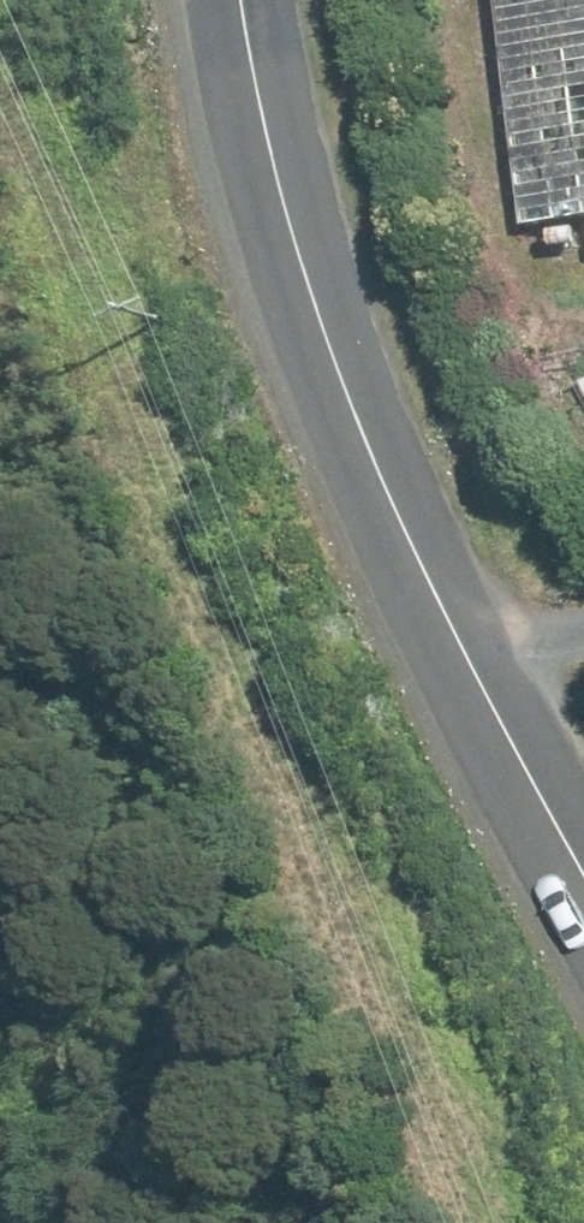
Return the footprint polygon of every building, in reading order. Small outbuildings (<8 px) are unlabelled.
[(513,238),(583,230),(583,0),(485,0),(513,238)]
